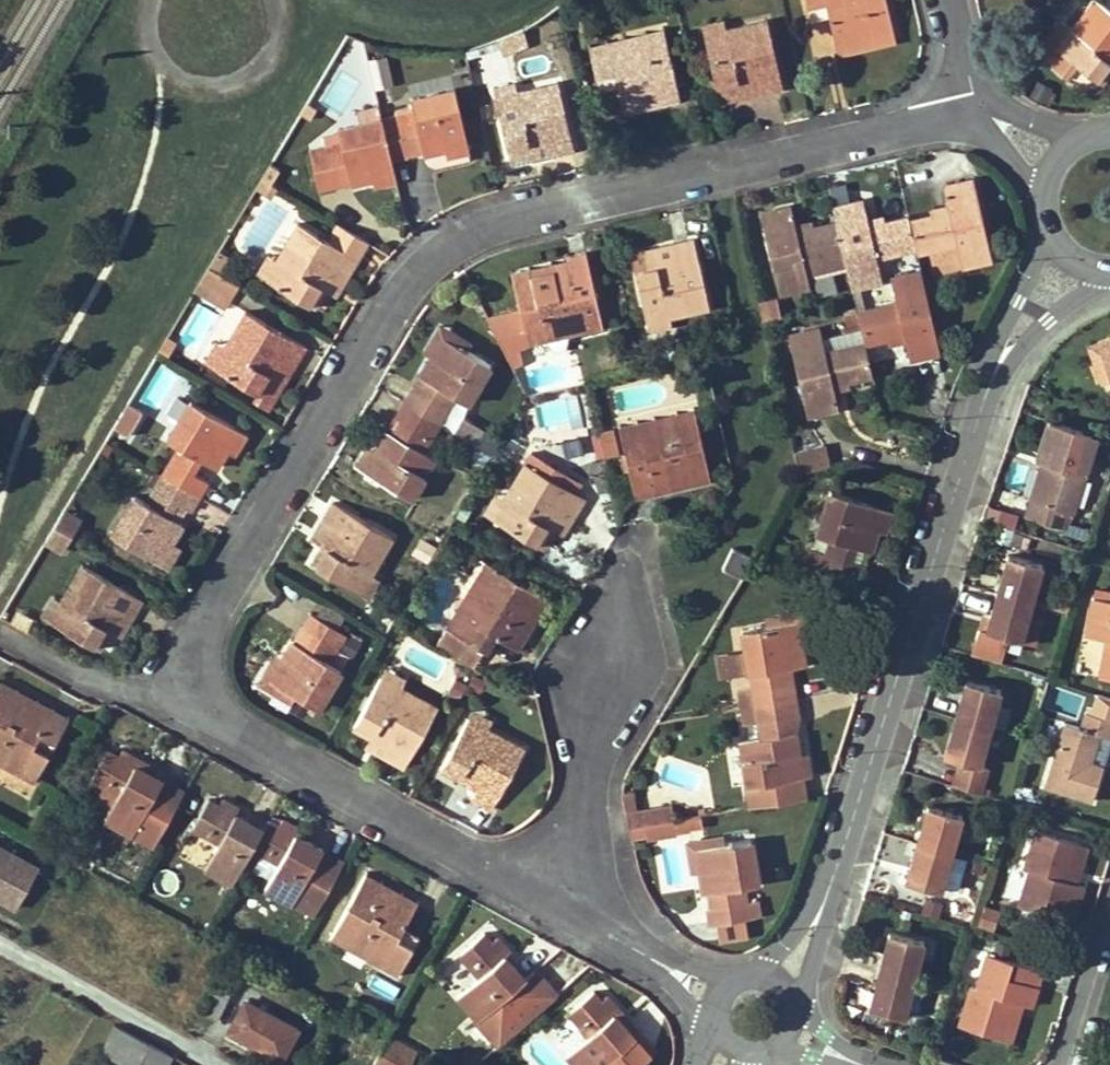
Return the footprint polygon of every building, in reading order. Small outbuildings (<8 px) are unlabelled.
[(810,5),(827,1),(830,16),(836,40),(855,36),(853,31),(892,22),(887,0),(809,0),(810,5)] [(1101,0),(1093,0),(1070,29),(1057,46),(1103,82),(1109,73),(1109,7),(1101,0)] [(813,19),(830,16),(827,1),(810,5),(813,19)] [(705,25),(707,35),(729,29),(727,20),(705,25)] [(769,20),(729,29),(707,35),(720,90),(738,86),(759,81),(762,93),(784,88),(769,20)] [(897,40),(892,22),(853,31),(855,36),(836,40),(839,54),(897,40)] [(1050,41),(1057,46),(1070,29),(1064,23),(1050,41)] [(505,56),(531,45),(525,29),(514,34),(499,41),(505,56)] [(666,30),(627,39),(628,45),(668,36),(666,30)] [(668,36),(628,45),(627,39),(591,48),(597,77),(612,74),(621,113),(639,109),(638,102),(681,93),(668,36)] [(387,55),(369,59),(375,88),(393,84),(387,55)] [(621,113),(612,74),(597,77),(607,116),(621,113)] [(561,81),(519,90),(498,95),(514,168),(535,162),(535,159),(575,149),(561,81)] [(741,98),(762,93),(759,81),(738,86),(741,98)] [(496,88),(498,95),(519,90),(518,83),(496,88)] [(426,148),(426,152),(447,148),(469,143),(457,88),(413,98),(416,111),(384,119),(394,160),(411,156),(409,151),(426,148)] [(682,99),(681,93),(638,102),(639,109),(682,99)] [(384,119),(341,128),(344,142),(350,168),(353,183),(373,178),(397,173),(394,160),(384,119)] [(344,142),(327,146),(333,172),(350,168),(344,142)] [(471,151),(469,143),(447,148),(449,156),(471,151)] [(337,187),(333,172),(327,146),(312,149),(321,191),(337,187)] [(399,183),(397,173),(373,178),(375,188),(399,183)] [(958,243),(961,254),(964,266),(994,260),(975,179),(945,186),(949,205),(934,209),(935,214),(910,220),(917,249),(918,251),(938,247),(958,243)] [(910,220),(910,218),(885,223),(871,226),(870,218),(866,200),(835,207),(839,222),(846,253),(849,266),(854,287),(884,281),(879,257),(917,249),(910,220)] [(839,222),(813,228),(799,231),(797,223),(794,206),(763,213),(781,293),(812,287),(810,274),(806,261),(846,253),(839,222)] [(871,226),(885,223),(884,215),(870,218),(871,226)] [(797,223),(799,231),(813,228),(811,219),(797,223)] [(317,307),(328,290),(339,272),(349,277),(360,259),(301,223),(279,259),(268,278),(317,307)] [(638,272),(649,321),(671,316),(712,308),(697,240),(673,245),(677,263),(658,268),(638,272)] [(938,247),(940,258),(961,254),(958,243),(938,247)] [(658,268),(677,263),(673,245),(654,249),(658,268)] [(846,253),(806,261),(810,274),(849,266),(846,253)] [(279,259),(271,254),(260,273),(268,278),(279,259)] [(555,272),(515,281),(530,343),(547,340),(556,352),(568,350),(571,333),(606,326),(599,297),(590,258),(554,266),(555,272)] [(233,299),(242,284),(211,266),(202,281),(233,299)] [(338,296),(349,277),(339,272),(328,290),(338,296)] [(942,351),(922,272),(893,278),(899,303),(859,311),(863,329),(867,343),(892,338),(893,344),(908,341),(912,358),(942,351)] [(230,305),(233,299),(202,281),(199,287),(230,305)] [(777,297),(758,298),(759,317),(778,316),(777,297)] [(249,311),(227,347),(216,366),(264,395),(276,376),(280,369),(290,375),(307,346),(249,311)] [(673,325),(671,316),(649,321),(651,330),(673,325)] [(443,325),(425,352),(433,357),(446,337),(469,351),(473,343),(443,325)] [(852,386),(851,380),(874,375),(867,343),(863,329),(824,338),(822,328),(791,335),(810,416),(841,409),(837,390),(852,386)] [(471,404),(494,366),(469,351),(446,337),(433,357),(406,403),(442,424),(458,396),(471,404)] [(1095,342),(1098,350),(1109,346),(1109,337),(1095,342)] [(207,361),(216,366),(227,347),(219,341),(207,361)] [(1095,342),(1090,345),(1103,383),(1109,380),(1098,350),(1095,342)] [(1098,350),(1109,380),(1109,346),(1098,350)] [(154,405),(177,378),(167,369),(144,396),(154,405)] [(286,382),(290,375),(280,369),(276,376),(286,382)] [(171,438),(182,445),(204,458),(218,467),(228,450),(241,429),(193,400),(171,438)] [(112,433),(126,441),(142,410),(128,403),(112,433)] [(378,449),(365,469),(414,499),(437,460),(425,452),(442,424),(406,403),(397,417),(403,420),(394,434),(389,430),(378,449)] [(696,409),(656,420),(658,427),(698,417),(696,409)] [(656,420),(621,429),(637,497),(674,488),(673,483),(711,474),(698,417),(658,427),(656,420)] [(1067,511),(1072,512),(1096,435),(1050,420),(1037,459),(1043,461),(1050,463),(1037,501),(1031,499),(1026,516),(1061,528),(1067,511)] [(598,430),(605,457),(624,452),(617,425),(598,430)] [(249,434),(241,429),(228,450),(236,455),(249,434)] [(371,444),(358,465),(365,469),(378,449),(371,444)] [(182,445),(173,459),(195,473),(204,458),(182,445)] [(803,473),(830,467),(825,445),(798,452),(803,473)] [(492,454),(478,446),(472,456),(485,464),(492,454)] [(544,547),(555,529),(565,511),(575,518),(587,498),(580,494),(563,484),(569,474),(534,453),(527,463),(506,498),(495,517),(544,547)] [(201,495),(210,482),(195,473),(173,459),(165,474),(201,495)] [(1037,501),(1050,463),(1043,461),(1031,499),(1037,501)] [(157,488),(179,500),(193,509),(201,495),(165,474),(157,488)] [(586,484),(569,474),(563,484),(580,494),(586,484)] [(711,474),(673,483),(674,488),(712,479),(711,474)] [(149,502),(171,515),(179,500),(157,488),(149,502)] [(833,491),(818,534),(834,539),(856,545),(872,550),(878,530),(885,507),(833,491)] [(506,498),(498,494),(487,512),(495,517),(506,498)] [(114,533),(161,562),(173,540),(184,523),(171,515),(149,502),(136,495),(114,533)] [(373,574),(395,537),(335,502),(324,521),(339,530),(328,547),(317,566),(363,592),(373,574)] [(988,503),(984,517),(1012,526),(1016,512),(988,503)] [(472,505),(464,518),(476,526),(484,512),(472,505)] [(886,533),(894,510),(885,507),(878,530),(886,533)] [(61,508),(47,544),(67,552),(81,515),(61,508)] [(565,535),(575,518),(565,511),(555,529),(565,535)] [(328,547),(339,530),(324,521),(313,539),(328,547)] [(834,539),(828,553),(851,561),(856,545),(834,539)] [(183,547),(173,540),(161,562),(170,567),(183,547)] [(723,565),(743,575),(753,555),(733,545),(723,565)] [(867,566),(851,561),(828,553),(823,569),(862,581),(867,566)] [(1009,555),(998,593),(1030,602),(1041,564),(1009,555)] [(439,644),(454,652),(464,636),(474,642),(483,628),(496,635),(519,649),(528,633),(523,630),(544,595),(484,559),(463,594),(468,597),(439,644)] [(132,619),(144,599),(85,564),(64,601),(53,620),(101,649),(112,631),(122,614),(132,619)] [(382,579),(373,574),(363,592),(372,597),(382,579)] [(987,631),(1019,640),(1030,604),(1030,602),(998,593),(998,594),(987,631)] [(549,598),(544,595),(523,630),(528,633),(549,598)] [(44,615),(53,620),(64,601),(56,596),(44,615)] [(1093,597),(1086,635),(1106,639),(1099,676),(1109,678),(1109,600),(1093,597)] [(801,621),(804,645),(811,644),(806,611),(767,617),(768,625),(801,621)] [(300,694),(321,707),(344,669),(331,662),(348,634),(312,613),(285,657),(273,678),(300,694)] [(132,619),(122,614),(112,631),(121,637),(132,619)] [(790,667),(806,665),(804,645),(801,621),(768,625),(744,628),(749,673),(753,672),(790,667)] [(474,642),(464,636),(454,652),(476,666),(485,650),(487,651),(496,635),(483,628),(474,642)] [(273,678),(285,657),(277,652),(259,681),(294,703),(300,694),(273,678)] [(753,672),(756,690),(792,684),(790,667),(753,672)] [(388,669),(383,676),(403,688),(408,679),(388,669)] [(355,726),(373,736),(392,747),(387,757),(406,768),(440,706),(403,688),(383,676),(355,726)] [(0,686),(0,689),(35,708),(40,701),(3,681),(0,686)] [(989,729),(1000,690),(967,682),(957,719),(989,729)] [(792,684),(756,690),(758,706),(799,699),(796,683),(792,684)] [(1076,713),(1080,695),(1050,688),(1046,707),(1076,713)] [(9,758),(5,765),(36,782),(51,753),(36,743),(55,710),(40,701),(35,708),(0,689),(0,752),(9,758)] [(745,708),(758,706),(756,690),(742,692),(745,708)] [(799,699),(758,706),(761,723),(785,719),(801,717),(799,699)] [(748,725),(761,723),(758,706),(745,708),(748,725)] [(70,718),(55,710),(36,743),(51,753),(70,718)] [(472,711),(468,719),(490,729),(493,722),(472,711)] [(1066,724),(1046,787),(1092,800),(1103,767),(1090,762),(1099,734),(1109,738),(1109,719),(1087,711),(1081,729),(1066,724)] [(473,799),(493,810),(527,748),(490,729),(468,719),(442,769),(461,779),(479,788),(473,799)] [(763,739),(788,734),(785,719),(761,723),(763,739)] [(989,729),(957,719),(947,756),(963,760),(955,788),(977,795),(986,768),(978,765),(989,729)] [(763,739),(743,742),(750,785),(805,776),(801,754),(798,732),(788,734),(763,739)] [(387,757),(392,747),(373,736),(368,746),(387,757)] [(114,781),(125,786),(121,793),(106,819),(134,835),(136,832),(157,844),(185,793),(164,781),(136,766),(140,758),(125,749),(120,757),(110,751),(94,778),(110,787),(114,781)] [(9,758),(0,752),(0,762),(5,765),(9,758)] [(801,754),(805,776),(813,775),(809,752),(801,754)] [(168,774),(140,758),(136,766),(164,781),(168,774)] [(753,807),(808,799),(805,776),(750,785),(753,807)] [(455,789),(473,799),(479,788),(461,779),(455,789)] [(110,787),(121,793),(125,786),(114,781),(110,787)] [(195,827),(210,836),(214,829),(226,835),(222,842),(207,869),(235,884),(255,847),(265,829),(237,813),(241,807),(225,799),(221,804),(211,799),(195,827)] [(647,824),(677,819),(675,806),(645,811),(647,824)] [(906,881),(940,891),(950,855),(962,815),(929,806),(917,845),(906,881)] [(274,850),(285,857),(282,862),(267,888),(294,903),(324,848),(298,834),(301,829),(284,819),(281,824),(271,819),(265,829),(255,847),(270,856),(274,850)] [(647,824),(649,837),(678,833),(677,819),(647,824)] [(226,835),(214,829),(210,836),(222,842),(226,835)] [(1024,869),(1029,870),(1019,904),(1072,921),(1083,886),(1077,884),(1068,881),(1080,843),(1036,830),(1024,869)] [(688,841),(694,873),(701,872),(698,848),(727,843),(725,835),(688,841)] [(727,843),(698,848),(701,872),(704,892),(710,891),(713,909),(708,910),(711,925),(762,916),(760,901),(749,902),(747,886),(759,884),(753,839),(727,843)] [(1080,843),(1068,881),(1077,884),(1089,846),(1080,843)] [(20,909),(43,867),(0,844),(0,898),(20,909)] [(270,856),(282,862),(285,857),(274,850),(270,856)] [(364,880),(399,899),(402,894),(367,875),(364,880)] [(399,973),(415,946),(399,938),(404,928),(419,903),(402,894),(399,899),(364,880),(336,931),(371,950),(368,957),(399,973)] [(404,928),(399,938),(415,946),(420,937),(404,928)] [(368,957),(371,950),(336,931),(333,938),(368,957)] [(485,932),(461,953),(474,966),(478,962),(486,971),(482,975),(459,997),(502,1043),(559,991),(539,969),(530,977),(510,954),(513,951),(500,936),(494,941),(485,932)] [(870,1008),(905,1017),(914,981),(924,940),(890,932),(879,972),(870,1008)] [(977,987),(972,985),(959,1025),(1003,1038),(1014,1000),(1023,1003),(1031,1006),(1042,970),(987,954),(977,987)] [(486,971),(478,962),(474,966),(482,975),(486,971)] [(583,1025),(589,1020),(598,1030),(571,1051),(569,1054),(579,1064),(640,1064),(653,1054),(651,1052),(605,1000),(597,990),(571,1011),(583,1025)] [(605,1000),(651,1052),(657,1047),(610,995),(605,1000)] [(246,1000),(229,1030),(284,1059),(300,1029),(246,1000)] [(1023,1003),(1014,1000),(1003,1038),(1012,1041),(1023,1003)] [(598,1030),(589,1020),(583,1025),(563,1042),(571,1051),(598,1030)] [(128,1064),(142,1064),(153,1044),(117,1024),(103,1050),(128,1064)] [(421,1050),(392,1034),(375,1064),(411,1064),(421,1050)]
